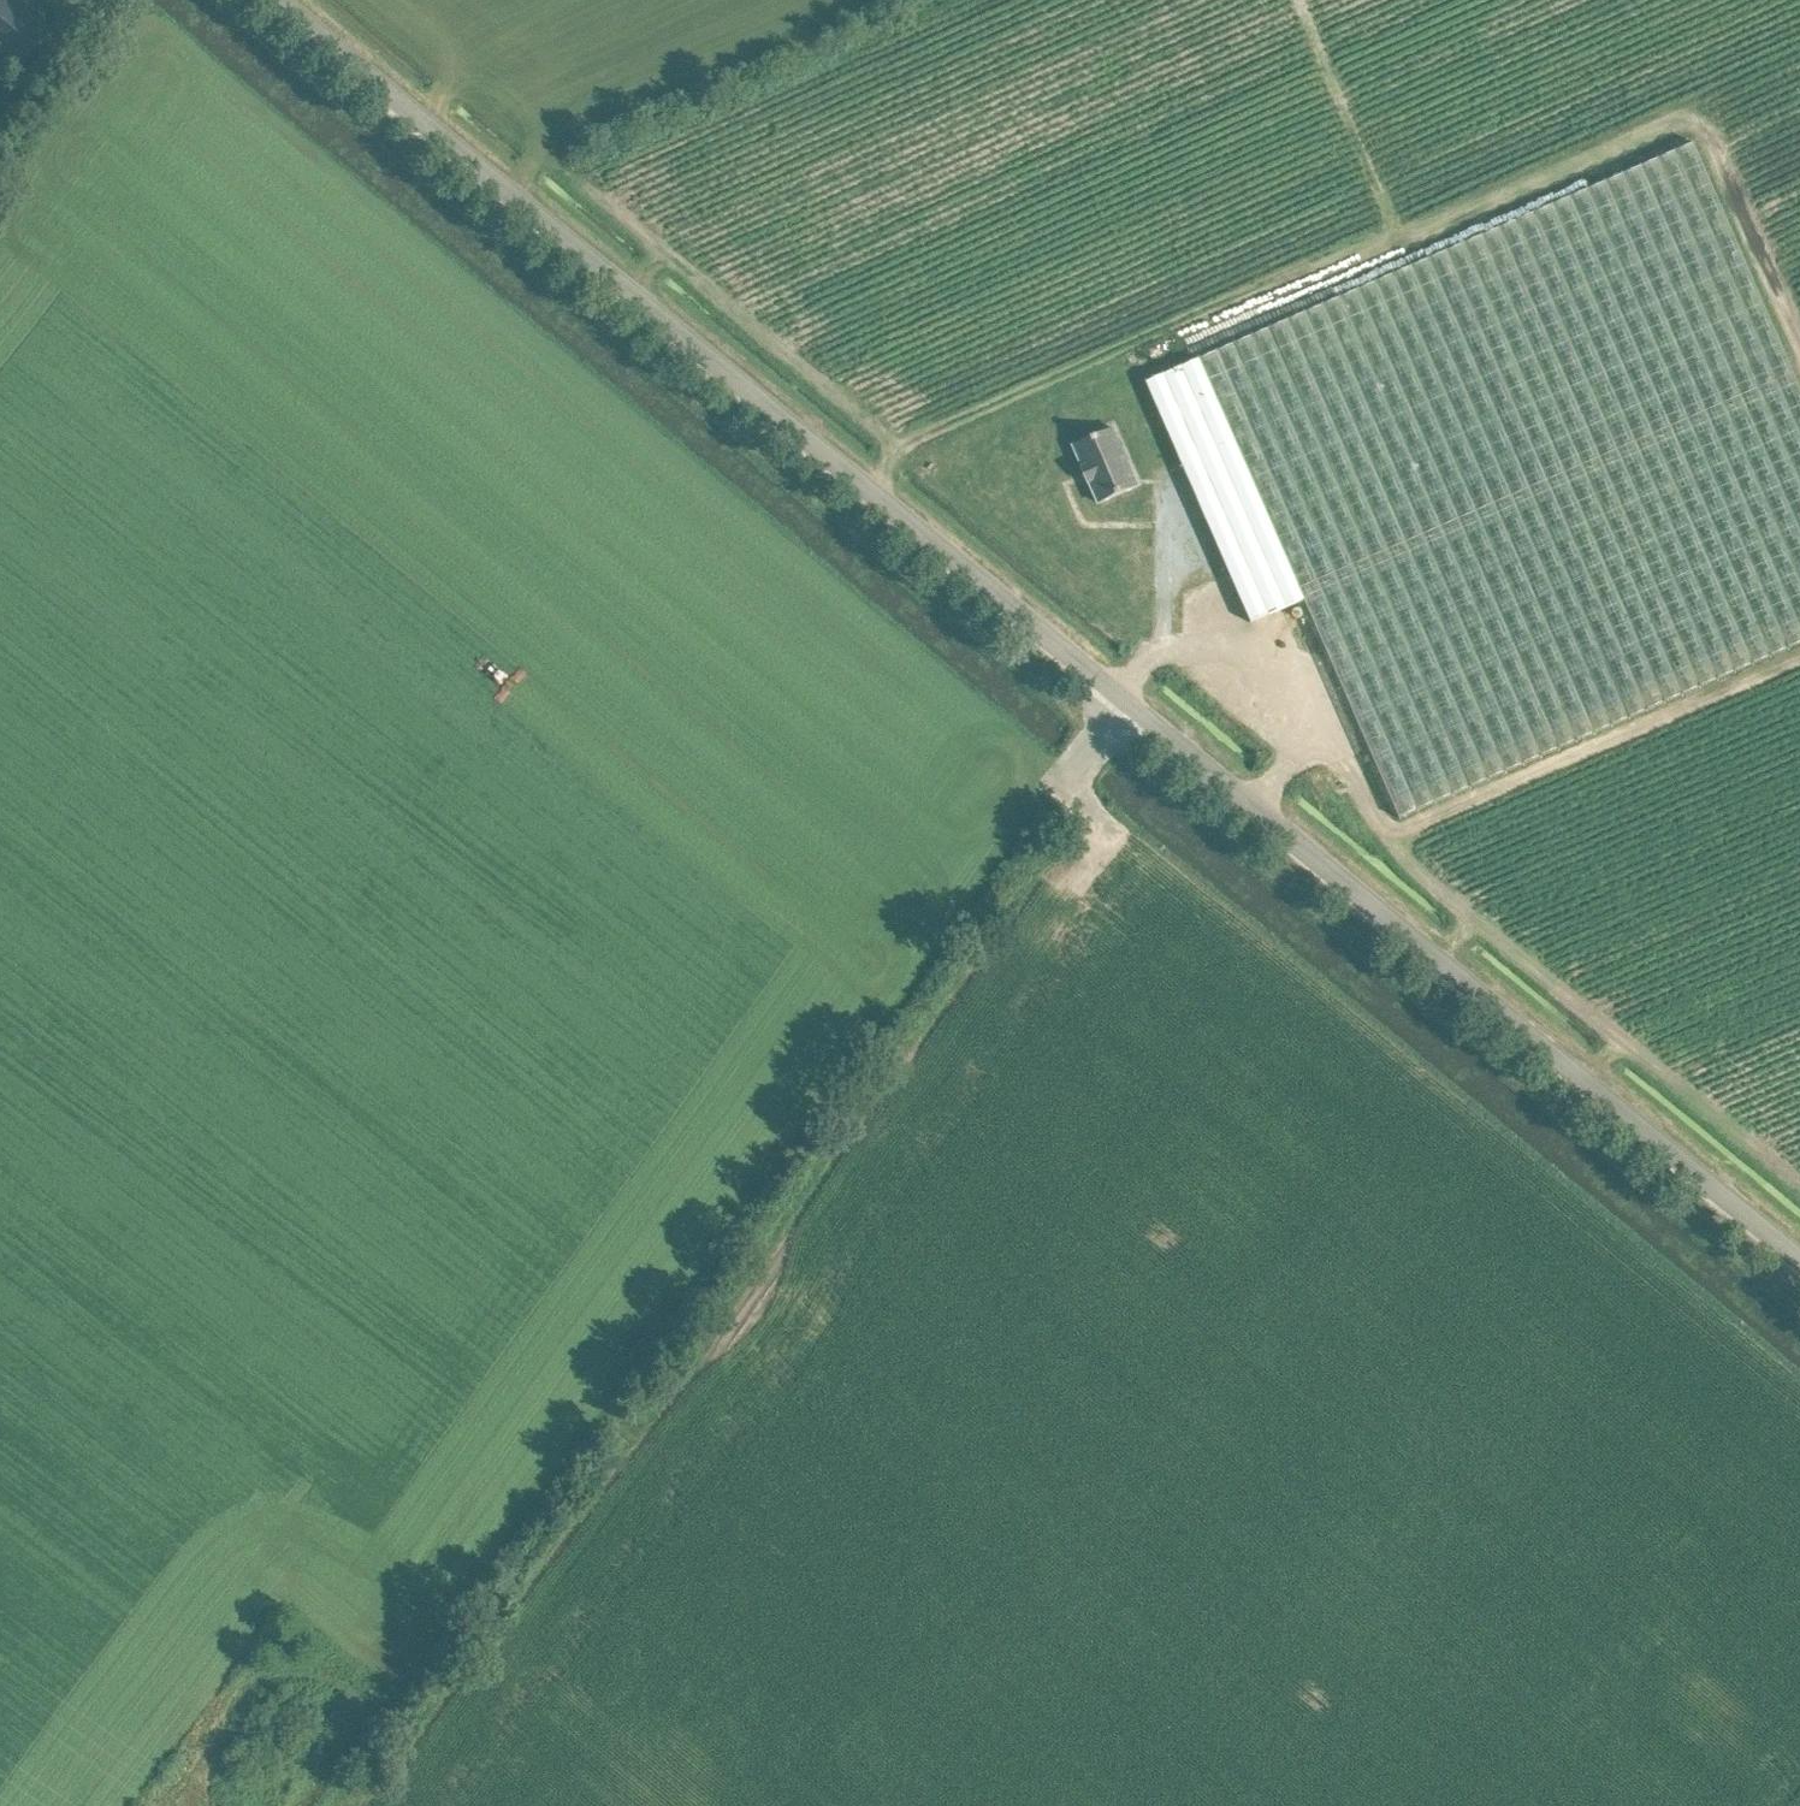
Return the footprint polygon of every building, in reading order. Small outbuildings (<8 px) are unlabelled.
[(20,14),(23,10),(11,0),(0,0),(0,53),(20,69),(41,44),(39,42),(48,32),(47,31),(44,35),(20,14)] [(1695,143),(1146,382),(1251,623),(1304,599),(1400,818),(1799,644),(1799,384),(1695,143)] [(1139,486),(1114,428),(1074,445),(1084,467),(1081,468),(1088,483),(1090,482),(1100,503),(1139,486)] [(1335,685),(1294,702),(1300,716),(1340,698),(1335,685)]
